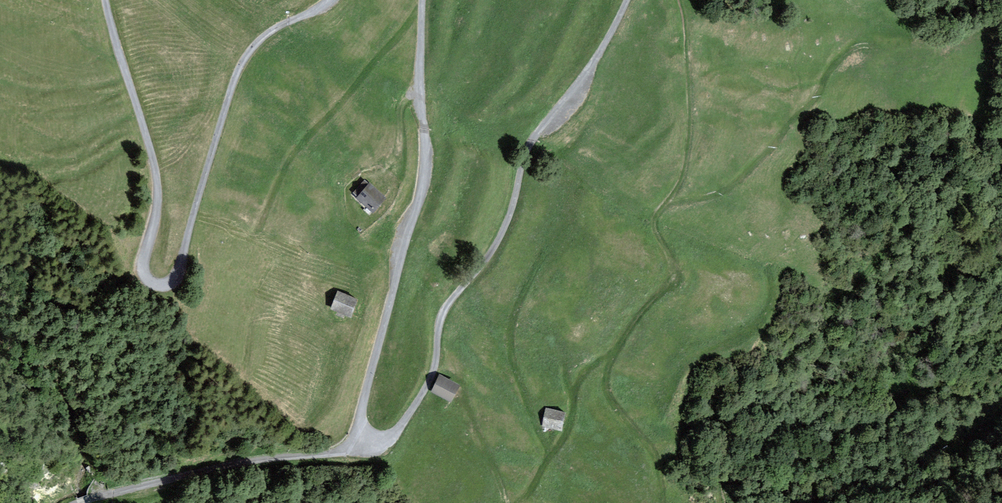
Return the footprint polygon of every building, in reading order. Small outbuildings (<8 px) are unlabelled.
[(388,197),(371,182),(359,195),(376,211),(388,197)] [(356,299),(335,291),(329,307),(350,315),(356,299)] [(460,386),(440,375),(431,391),(452,402),(460,386)] [(567,411),(548,408),(545,428),(564,431),(567,411)]
